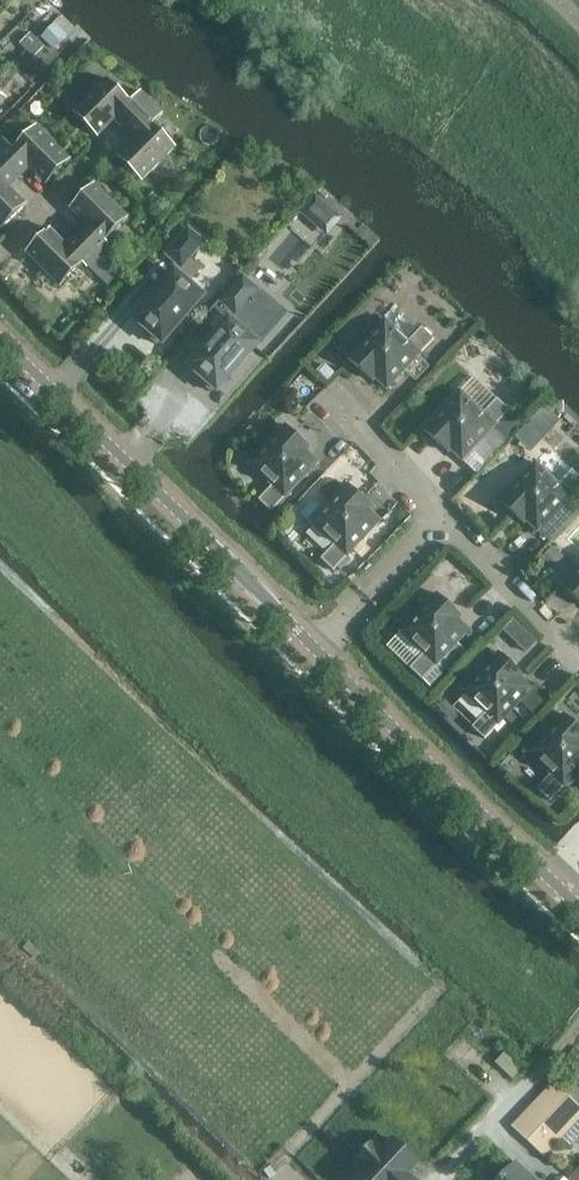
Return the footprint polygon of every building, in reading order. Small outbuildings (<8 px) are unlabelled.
[(45,46),(31,33),(21,43),(35,57),(45,46)] [(19,95),(3,77),(0,80),(0,101),(6,107),(19,95)] [(125,130),(152,102),(141,91),(131,101),(108,79),(74,113),(98,137),(115,120),(125,130)] [(176,147),(153,124),(163,114),(152,102),(125,130),(135,140),(118,157),(142,181),(176,147)] [(37,126),(14,149),(4,139),(0,142),(0,157),(20,177),(30,167),(47,184),(71,160),(37,126)] [(10,187),(20,177),(0,157),(0,226),(3,228),(27,205),(10,187)] [(106,241),(129,218),(95,184),(71,208),(88,225),(78,235),(98,256),(109,244),(106,241)] [(270,252),(295,273),(344,213),(318,192),(270,252)] [(87,267),(98,256),(78,235),(68,245),(51,228),(27,252),(61,286),(84,263),(87,267)] [(204,296),(189,283),(201,269),(190,258),(204,242),(189,230),(168,254),(181,266),(176,272),(175,271),(134,318),(148,330),(145,334),(157,344),(160,341),(163,343),(204,296)] [(97,258),(91,268),(110,280),(117,270),(97,258)] [(259,343),(244,330),(256,316),(245,306),(259,290),(244,277),(223,302),(236,313),(231,319),(230,318),(189,365),(203,378),(200,382),(211,392),(214,388),(218,391),(259,343)] [(388,389),(435,339),(422,327),(409,341),(386,319),(349,358),(373,381),(376,378),(388,389)] [(463,460),(510,410),(498,398),(484,412),(461,391),(424,430),(449,452),(452,449),(463,460)] [(272,512),(319,462),(308,451),(311,448),(286,425),(250,463),(273,485),(259,500),(272,512)] [(578,488),(578,475),(573,469),(559,484),(536,462),(500,501),(524,524),(527,521),(538,531),(578,488)] [(334,570),(381,520),(370,509),(373,506),(349,484),(312,522),(335,544),(321,558),(334,570)] [(562,585),(578,601),(578,568),(562,585)] [(423,680),(471,630),(459,619),(462,616),(438,593),(401,632),(424,654),(411,668),(423,680)] [(486,739),(533,689),(521,678),(524,675),(500,652),(463,691),(486,712),(473,727),(486,739)] [(578,770),(578,726),(565,713),(528,752),(552,774),(538,788),(551,800),(578,770)] [(514,1079),(528,1064),(514,1052),(500,1067),(514,1079)] [(578,1119),(578,1109),(552,1084),(534,1103),(538,1106),(526,1118),(523,1115),(512,1126),(544,1156),(578,1119)] [(418,1164),(392,1138),(383,1147),(379,1143),(377,1140),(355,1163),(362,1170),(355,1177),(359,1179),(418,1179),(410,1173),(419,1164),(418,1164)] [(515,1164),(514,1166),(504,1177),(502,1175),(499,1179),(500,1179),(532,1179),(515,1164)]
